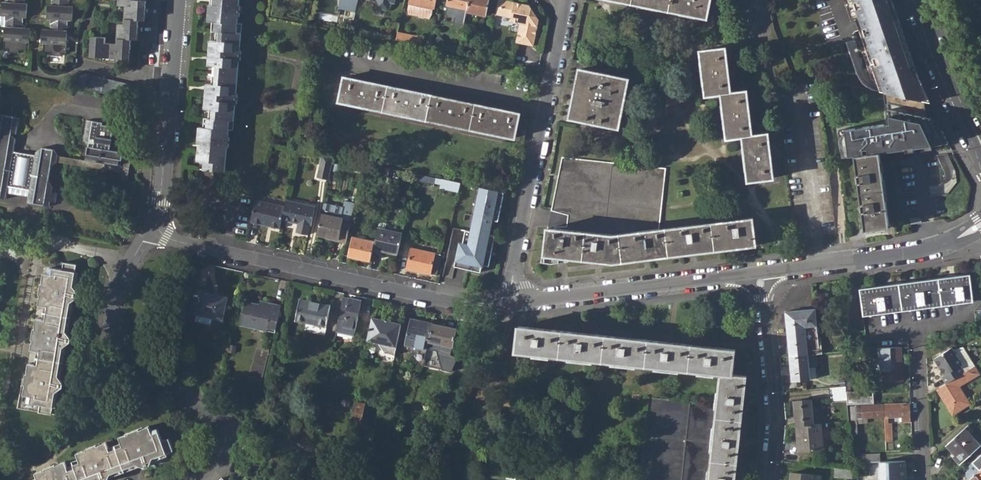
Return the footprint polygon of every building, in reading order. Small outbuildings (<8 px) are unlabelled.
[(18,53),(18,50),(25,51),(26,41),(29,42),(30,29),(22,28),(23,17),(27,18),(28,4),(24,4),(24,0),(6,0),(6,2),(1,2),(0,15),(5,16),(3,49),(8,49),(8,51),(18,53)] [(61,56),(61,52),(65,52),(67,20),(72,21),(73,7),(68,7),(69,0),(50,0),(50,5),(47,5),(46,19),(50,19),(49,30),(42,29),(42,38),(43,39),(43,51),(51,51),(51,55),(61,56)] [(130,59),(131,39),(137,39),(138,19),(144,20),(146,0),(119,0),(119,4),(126,5),(125,24),(119,24),(117,43),(106,42),(106,36),(92,36),(91,56),(130,59)] [(207,83),(207,91),(204,91),(203,108),(214,109),(213,118),(208,118),(207,128),(199,127),(198,142),(202,143),(202,151),(198,151),(198,160),(205,161),(204,169),(225,171),(227,148),(229,148),(230,138),(228,138),(229,131),(233,131),(236,106),(237,106),(238,94),(236,94),(239,62),(241,62),(242,51),(240,50),(242,24),(237,24),(237,17),(239,17),(241,6),(238,6),(239,0),(214,0),(213,5),(208,4),(206,20),(216,22),(215,31),(220,31),(219,40),(208,39),(207,55),(209,55),(208,64),(217,65),(216,84),(207,83)] [(341,8),(356,11),(358,0),(343,0),(341,8)] [(376,5),(378,8),(386,10),(389,8),(390,2),(394,3),(395,0),(377,0),(376,5)] [(446,14),(456,16),(455,22),(464,25),(467,11),(469,0),(449,0),(446,14)] [(486,15),(489,0),(469,0),(467,11),(486,15)] [(506,0),(498,0),(495,14),(511,17),(510,21),(519,23),(515,42),(533,46),(538,19),(529,5),(506,0)] [(706,18),(709,0),(620,0),(706,18)] [(851,21),(855,20),(858,19),(883,92),(921,100),(916,84),(920,83),(917,74),(908,49),(907,46),(905,47),(904,42),(902,37),(904,37),(897,18),(893,19),(892,15),(887,0),(844,0),(851,21)] [(897,18),(896,14),(891,0),(887,0),(892,15),(893,19),(897,18)] [(433,8),(410,3),(408,9),(409,14),(429,18),(433,8)] [(858,19),(855,20),(879,91),(883,92),(858,19)] [(396,39),(412,42),(414,34),(398,31),(396,39)] [(742,136),(748,180),(774,176),(768,133),(752,135),(746,89),(730,91),(725,47),(700,49),(706,94),(720,92),(727,138),(742,136)] [(569,117),(619,127),(629,78),(579,69),(569,117)] [(140,86),(78,72),(76,82),(138,96),(140,86)] [(339,102),(515,138),(520,114),(344,77),(339,102)] [(75,86),(137,100),(138,96),(76,82),(75,86)] [(928,101),(920,83),(916,84),(921,100),(928,101)] [(8,192),(9,185),(30,188),(28,195),(27,201),(51,205),(51,201),(56,201),(58,192),(53,191),(54,186),(49,181),(52,165),(59,161),(60,155),(54,148),(42,146),(36,151),(35,154),(14,150),(16,138),(10,134),(11,132),(18,133),(20,118),(0,115),(0,196),(6,197),(8,192)] [(88,146),(86,159),(120,164),(122,151),(111,149),(113,138),(120,135),(121,130),(102,127),(103,123),(87,121),(84,140),(88,146)] [(907,142),(908,148),(913,147),(914,157),(916,157),(916,158),(941,155),(939,138),(907,142)] [(891,150),(898,199),(921,196),(916,158),(916,157),(914,157),(913,147),(908,148),(891,150)] [(855,155),(865,230),(889,226),(879,152),(855,155)] [(86,159),(60,155),(59,161),(123,171),(122,177),(128,179),(132,160),(125,159),(125,165),(120,164),(86,159)] [(316,178),(329,181),(334,157),(322,155),(316,178)] [(545,254),(614,261),(756,245),(753,219),(660,229),(666,168),(561,157),(547,228),(545,254)] [(378,177),(388,179),(391,168),(381,166),(378,177)] [(439,188),(457,192),(460,183),(441,179),(439,188)] [(8,192),(28,195),(30,188),(9,185),(8,192)] [(485,266),(490,267),(496,236),(491,235),(493,221),(499,221),(504,193),(480,187),(471,233),(466,232),(463,246),(460,245),(455,268),(482,273),(483,267),(484,268),(485,266)] [(282,220),(286,206),(257,199),(252,223),(280,230),(282,220)] [(286,206),(282,220),(299,224),(297,232),(307,234),(309,226),(311,226),(315,206),(287,200),(286,206)] [(317,235),(346,241),(351,218),(354,203),(345,201),(343,207),(324,203),(317,235)] [(375,241),(373,249),(397,254),(402,233),(378,228),(375,241)] [(373,249),(375,241),(353,236),(349,256),(370,261),(373,249)] [(407,269),(436,275),(441,255),(411,248),(407,269)] [(32,343),(31,350),(40,352),(38,365),(29,363),(28,374),(26,374),(26,378),(23,378),(18,408),(59,414),(68,362),(61,361),(63,347),(70,342),(71,337),(67,331),(72,303),(78,297),(79,292),(74,286),(78,264),(64,262),(63,270),(51,268),(50,274),(44,273),(43,280),(44,281),(43,283),(42,283),(40,294),(41,295),(41,298),(39,298),(38,305),(48,307),(45,320),(36,318),(35,325),(36,326),(36,329),(34,329),(32,339),(34,340),(33,343),(32,343)] [(867,343),(978,329),(975,310),(971,273),(860,288),(867,343)] [(192,313),(223,321),(227,298),(196,291),(192,313)] [(306,325),(325,329),(332,301),(300,294),(296,316),(308,318),(306,325)] [(260,300),(246,296),(241,320),(275,328),(281,301),(274,299),(273,303),(260,300)] [(353,335),(357,314),(358,310),(359,303),(343,299),(336,331),(353,335)] [(785,311),(789,355),(808,354),(817,353),(819,353),(814,308),(785,311)] [(401,323),(371,317),(366,340),(377,343),(385,352),(395,354),(401,323)] [(405,344),(427,349),(429,341),(433,323),(411,318),(405,344)] [(433,323),(429,341),(452,346),(456,329),(433,323)] [(746,376),(732,374),(735,349),(519,327),(516,351),(721,373),(718,405),(649,397),(641,479),(735,479),(746,376)] [(953,337),(955,344),(972,337),(970,331),(953,337)] [(974,366),(961,345),(951,348),(962,364),(959,366),(964,373),(974,366)] [(879,348),(880,384),(901,383),(900,347),(879,348)] [(941,376),(945,384),(964,373),(959,366),(962,364),(951,348),(951,347),(932,359),(942,375),(941,376)] [(818,365),(817,353),(808,354),(789,355),(792,381),(810,380),(809,366),(818,365)] [(937,389),(953,415),(970,404),(959,386),(979,374),(974,366),(964,373),(945,384),(937,389)] [(97,379),(102,380),(104,378),(106,370),(103,368),(98,367),(96,369),(95,377),(97,379)] [(831,401),(846,399),(846,391),(846,386),(830,387),(831,401)] [(846,399),(847,404),(848,404),(862,403),(873,403),(873,390),(846,391),(846,399)] [(797,427),(822,430),(821,423),(814,423),(811,398),(794,399),(797,427)] [(351,421),(361,423),(364,403),(355,401),(351,421)] [(863,405),(862,403),(848,404),(851,433),(851,439),(864,438),(863,426),(860,426),(860,417),(863,417),(884,416),(884,404),(863,405)] [(902,416),(902,421),(909,421),(909,403),(884,404),(884,416),(887,416),(902,416)] [(96,479),(98,479),(109,479),(111,473),(137,463),(145,466),(151,464),(154,456),(174,449),(170,437),(162,440),(158,428),(152,431),(150,425),(142,428),(142,429),(140,430),(139,429),(120,437),(123,446),(110,451),(107,442),(100,445),(100,446),(98,446),(97,445),(87,449),(87,451),(78,453),(81,463),(74,465),(75,468),(69,470),(65,461),(59,464),(59,465),(57,465),(56,464),(46,468),(46,470),(36,473),(38,478),(32,479),(93,479),(96,479)] [(797,427),(799,449),(823,447),(822,430),(797,427)] [(953,457),(959,464),(980,445),(964,427),(945,445),(955,455),(953,457)] [(403,430),(395,428),(391,441),(399,443),(403,430)] [(853,458),(853,462),(879,461),(879,453),(860,454),(860,458),(853,458)] [(980,479),(980,453),(967,466),(980,479)] [(904,460),(879,461),(879,474),(881,474),(881,479),(905,479),(904,460)] [(835,477),(852,478),(853,468),(836,466),(835,477)] [(967,466),(952,479),(980,479),(967,466)]
